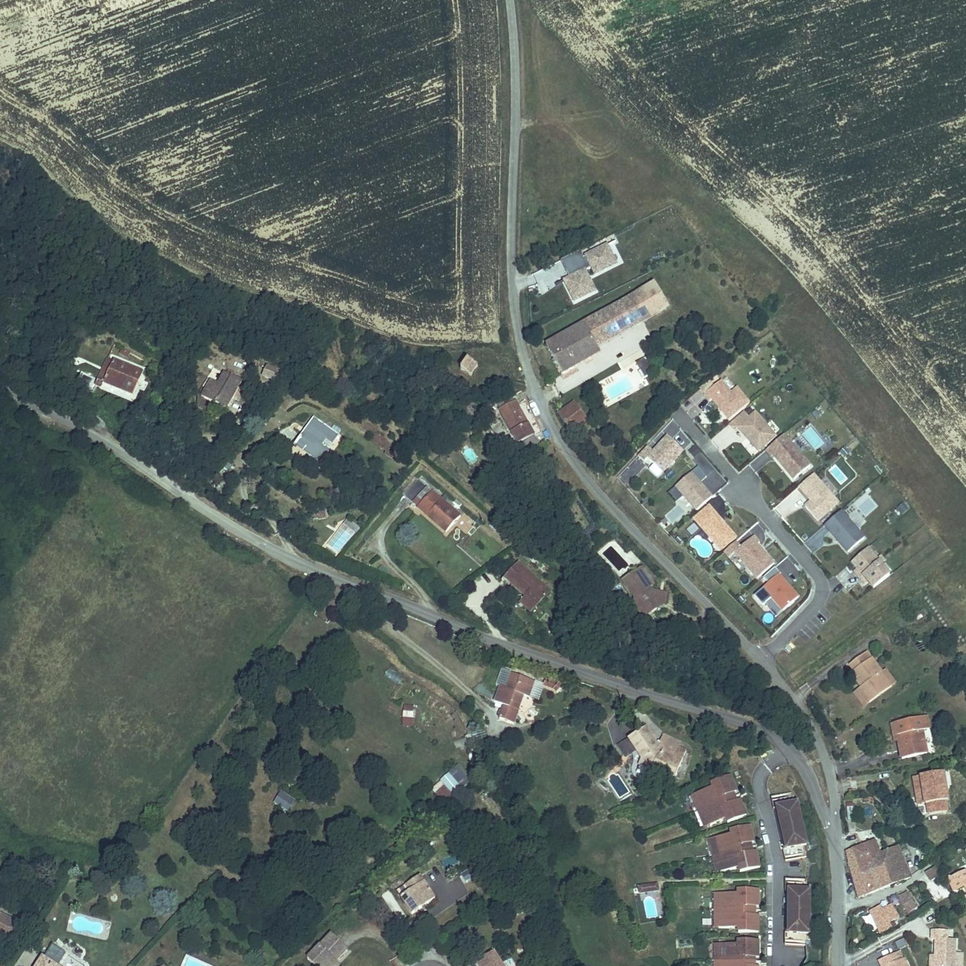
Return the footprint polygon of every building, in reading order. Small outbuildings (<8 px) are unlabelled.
[(582,251),(560,262),(567,275),(572,272),(574,277),(569,280),(565,282),(575,303),(595,292),(585,272),(592,269),(595,276),(607,270),(603,263),(612,258),(606,247),(586,257),(582,251)] [(616,265),(612,258),(603,263),(607,270),(616,265)] [(558,338),(544,346),(562,374),(600,351),(597,346),(666,306),(652,282),(558,338)] [(110,356),(99,385),(129,397),(140,368),(110,356)] [(646,356),(636,362),(646,376),(654,370),(646,356)] [(467,358),(460,369),(471,376),(479,364),(467,358)] [(209,384),(198,401),(222,415),(239,387),(224,377),(217,388),(209,384)] [(705,394),(715,386),(710,380),(700,388),(705,394)] [(728,419),(749,403),(737,388),(731,393),(721,381),(715,386),(705,394),(704,395),(710,401),(712,400),(728,419)] [(574,401),(559,412),(573,430),(587,419),(574,401)] [(516,402),(500,410),(518,441),(534,432),(516,402)] [(775,436),(755,413),(749,418),(743,411),(729,424),(735,430),(738,428),(747,438),(749,438),(752,441),(751,444),(758,451),(775,436)] [(310,420),(285,454),(297,461),(302,455),(316,464),(324,453),(318,448),(323,441),(327,444),(333,435),(310,420)] [(811,465),(784,434),(766,451),(771,457),(773,455),(794,479),(811,465)] [(384,442),(374,435),(368,442),(378,449),(384,442)] [(534,455),(544,444),(535,436),(524,447),(534,455)] [(662,473),(683,451),(667,436),(653,451),(647,446),(638,456),(644,462),(647,458),(662,473)] [(464,453),(473,463),(478,458),(470,448),(464,453)] [(836,464),(828,471),(841,485),(848,478),(836,464)] [(713,497),(700,482),(707,477),(698,467),(676,487),(696,511),(713,497)] [(838,502),(814,474),(799,487),(809,498),(810,497),(813,499),(805,506),(818,521),(838,502)] [(419,479),(405,496),(415,504),(419,499),(425,504),(421,509),(449,531),(463,515),(419,479)] [(901,514),(909,509),(904,502),(896,507),(901,514)] [(736,537),(709,506),(694,519),(721,550),(736,537)] [(865,538),(841,511),(824,525),(848,552),(865,538)] [(666,531),(671,526),(666,520),(661,526),(666,531)] [(774,564),(757,544),(760,542),(754,536),(741,548),(735,552),(735,553),(758,578),(774,564)] [(735,552),(741,548),(736,542),(724,552),(730,558),(735,553),(735,552)] [(890,576),(881,565),(885,562),(881,556),(877,560),(868,548),(852,562),(860,571),(856,574),(863,583),(867,580),(873,588),(890,576)] [(504,577),(526,593),(539,602),(552,585),(517,560),(504,577)] [(660,607),(662,590),(654,588),(652,586),(657,582),(644,565),(626,579),(638,595),(636,607),(641,607),(656,610),(660,607)] [(799,598),(779,575),(781,573),(775,567),(763,578),(768,584),(754,596),(763,606),(772,598),(783,611),(799,598)] [(669,591),(662,590),(660,607),(668,602),(669,591)] [(539,602),(526,593),(523,598),(536,607),(539,602)] [(783,611),(772,598),(764,605),(775,618),(783,611)] [(656,610),(641,607),(647,616),(656,610)] [(859,687),(856,689),(868,703),(889,688),(878,673),(864,653),(845,667),(859,687)] [(399,685),(403,678),(387,670),(384,677),(399,685)] [(883,670),(878,673),(889,688),(893,684),(883,670)] [(503,686),(498,701),(522,710),(528,695),(533,696),(539,682),(514,674),(509,688),(503,686)] [(868,703),(856,689),(850,694),(861,708),(868,703)] [(413,727),(413,706),(401,706),(401,727),(413,727)] [(922,718),(891,724),(896,759),(923,755),(918,731),(924,730),(922,718)] [(624,721),(608,726),(613,741),(629,735),(624,721)] [(645,728),(631,737),(642,756),(639,763),(650,769),(652,766),(671,776),(683,754),(675,750),(678,744),(662,736),(658,743),(655,744),(645,728)] [(457,765),(431,790),(445,805),(471,780),(457,765)] [(938,767),(914,772),(920,800),(923,800),(926,811),(943,806),(941,795),(944,794),(938,767)] [(746,815),(740,799),(737,800),(734,792),(736,791),(730,775),(711,783),(713,787),(694,795),(708,827),(726,819),(728,823),(746,815)] [(273,804),(288,812),(295,799),(281,791),(273,804)] [(807,846),(797,804),(795,805),(792,793),(771,798),(774,810),(777,809),(787,850),(783,850),(786,862),(807,857),(804,846),(807,846)] [(708,827),(694,795),(690,797),(704,829),(708,827)] [(760,867),(756,850),(753,851),(751,843),(754,842),(750,825),(730,830),(731,834),(712,839),(720,872),(739,868),(740,872),(760,867)] [(720,872),(712,839),(708,840),(716,873),(720,872)] [(873,842),(851,851),(860,875),(872,871),(874,879),(878,877),(874,870),(869,860),(879,856),(873,842)] [(896,849),(879,856),(869,860),(874,870),(881,867),(890,885),(908,878),(896,849)] [(851,851),(844,853),(856,898),(869,893),(865,883),(874,879),(872,871),(860,875),(851,851)] [(878,877),(883,888),(890,885),(881,867),(874,870),(878,877)] [(939,875),(934,867),(924,874),(929,881),(939,875)] [(952,890),(962,887),(965,894),(965,893),(965,878),(964,872),(948,878),(952,890)] [(421,875),(412,881),(418,888),(412,892),(403,898),(413,913),(436,896),(421,875)] [(865,883),(869,893),(883,888),(878,877),(874,879),(865,883)] [(810,934),(810,892),(807,892),(807,880),(786,880),(786,892),(790,892),(789,934),(786,934),(786,946),(807,946),(807,934),(810,934)] [(418,888),(412,881),(406,886),(412,892),(418,888)] [(658,890),(657,884),(638,888),(639,894),(658,890)] [(759,932),(759,915),(756,915),(756,907),(759,907),(759,889),(738,889),(739,894),(719,894),(719,929),(739,929),(739,933),(759,932)] [(901,896),(898,891),(893,894),(906,913),(915,907),(906,893),(901,896)] [(889,905),(879,910),(887,922),(895,916),(889,905)] [(870,911),(881,933),(890,928),(887,922),(879,910),(877,907),(870,911)] [(11,943),(21,926),(0,915),(0,937),(11,943)] [(933,965),(953,965),(953,936),(944,936),(944,930),(929,930),(929,938),(933,938),(933,953),(933,965)] [(318,965),(329,965),(336,959),(338,961),(350,949),(333,933),(309,958),(318,965)] [(44,954),(58,965),(73,947),(58,935),(44,954)] [(759,965),(756,965),(756,957),(759,957),(759,940),(739,940),(739,945),(719,945),(719,965),(759,965)] [(478,961),(480,965),(504,965),(494,951),(478,961)] [(879,965),(903,965),(899,959),(894,961),(890,955),(876,961),(879,965)]
